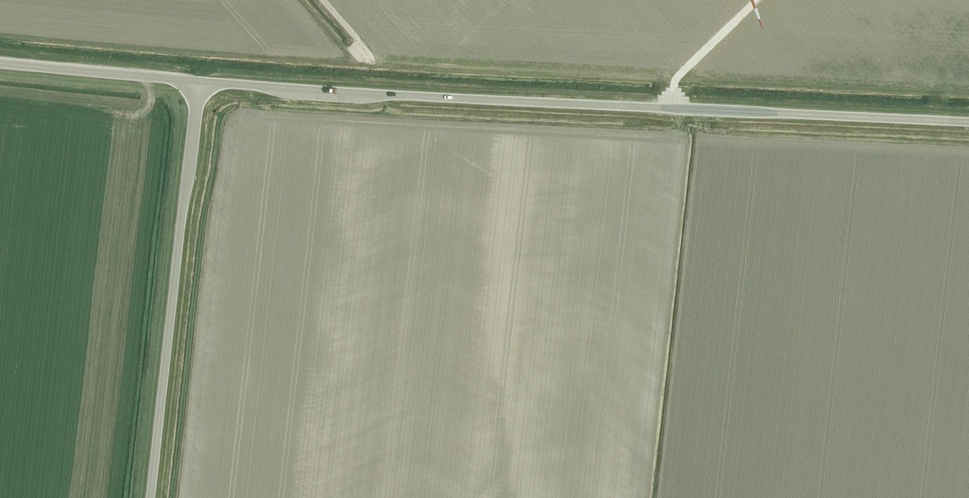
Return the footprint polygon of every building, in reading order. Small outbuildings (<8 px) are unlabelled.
[(357,50),(351,55),(357,63),(363,59),(357,50)]
